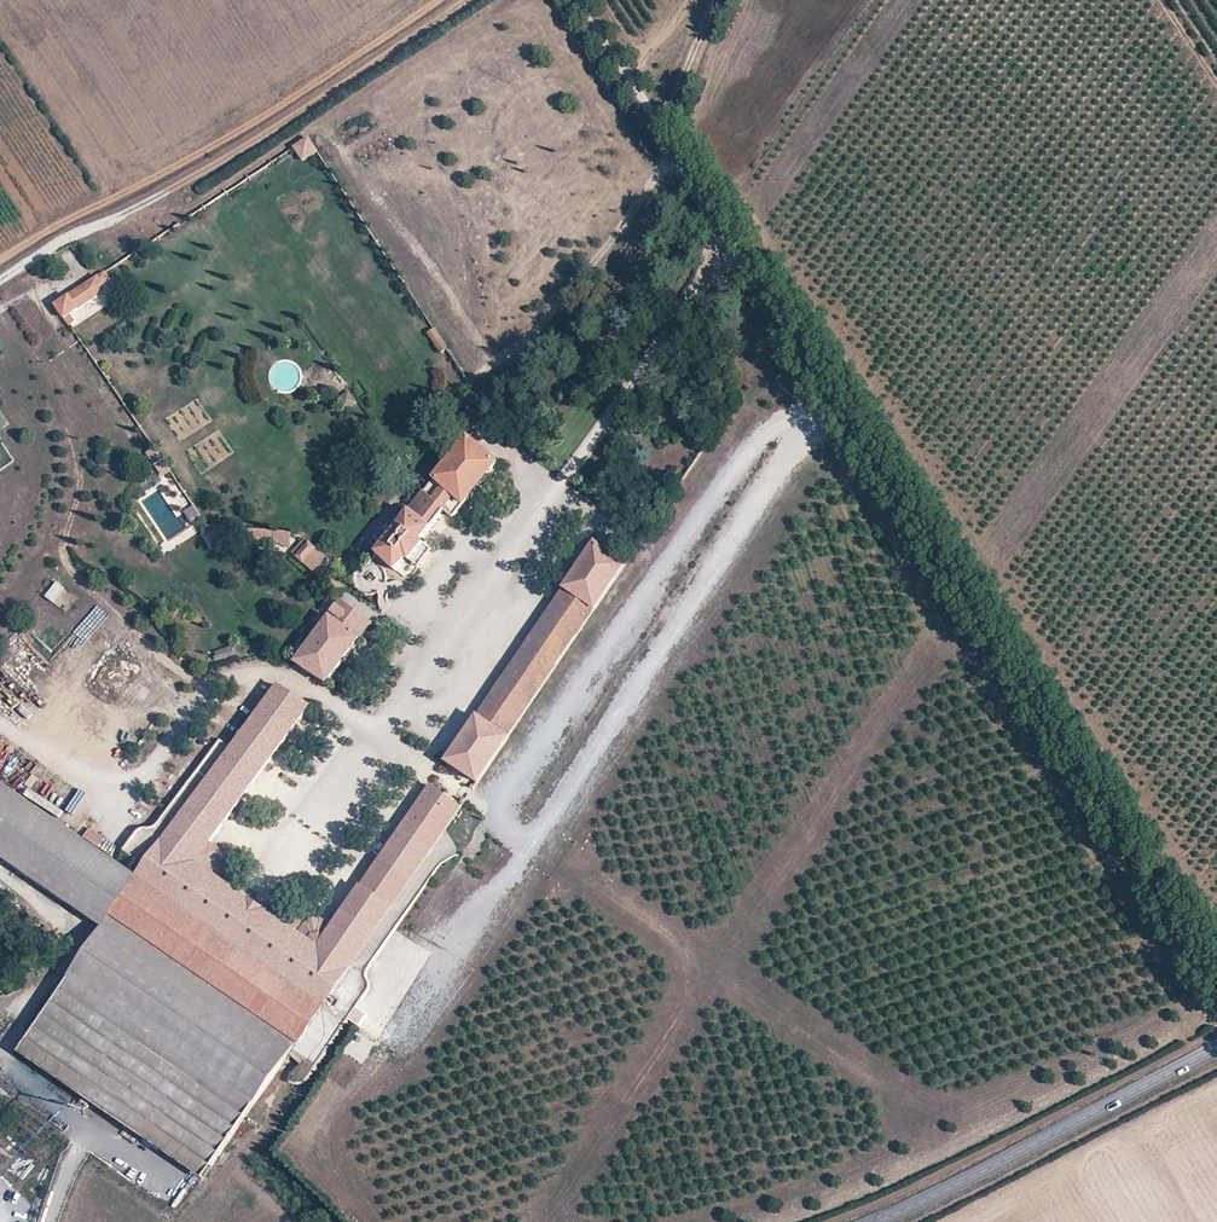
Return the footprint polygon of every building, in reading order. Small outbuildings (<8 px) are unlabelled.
[(295,147),(303,161),(316,152),(307,138),(295,147)] [(55,304),(63,317),(70,313),(97,295),(103,284),(98,276),(55,304)] [(63,317),(69,326),(76,321),(70,313),(63,317)] [(436,327),(427,334),(437,348),(446,341),(436,327)] [(329,373),(322,363),(310,372),(317,381),(329,373)] [(348,389),(340,395),(349,406),(357,400),(348,389)] [(376,554),(396,569),(408,559),(411,561),(425,543),(421,540),(432,526),(444,510),(455,517),(497,461),(467,437),(376,554)] [(160,475),(169,471),(157,446),(148,450),(160,475)] [(191,522),(201,515),(194,504),(184,511),(191,522)] [(176,534),(181,542),(198,533),(194,525),(176,534)] [(234,538),(291,542),(290,531),(213,526),(212,544),(234,546),(234,538)] [(292,552),(323,578),(331,569),(334,565),(303,539),(302,541),(292,552)] [(425,543),(411,561),(418,567),(432,549),(425,543)] [(565,588),(595,609),(625,564),(595,544),(565,588)] [(275,560),(281,564),(287,555),(282,551),(275,560)] [(55,602),(65,585),(55,579),(45,596),(55,602)] [(480,714),(510,735),(595,609),(565,588),(480,714)] [(356,598),(368,607),(377,594),(366,594),(361,591),(356,598)] [(298,661),(326,682),(369,624),(340,603),(298,661)] [(206,651),(209,661),(239,654),(236,644),(206,651)] [(116,862),(346,1021),(370,987),(364,974),(358,959),(459,809),(429,787),(334,926),(321,918),(307,920),(300,916),(290,928),(223,882),(231,870),(223,865),(220,849),(211,842),(308,708),(278,686),(177,825),(155,828),(137,831),(116,862)] [(447,761),(477,782),(510,735),(480,714),(447,761)] [(211,1165),(252,1104),(254,1106),(272,1080),(305,1084),(346,1021),(116,862),(0,783),(0,854),(103,927),(26,1039),(90,1084),(82,1096),(107,1114),(142,1138),(151,1124),(211,1165)] [(90,1084),(26,1039),(18,1052),(82,1096),(90,1084)] [(151,1124),(142,1138),(202,1178),(211,1165),(151,1124)]
